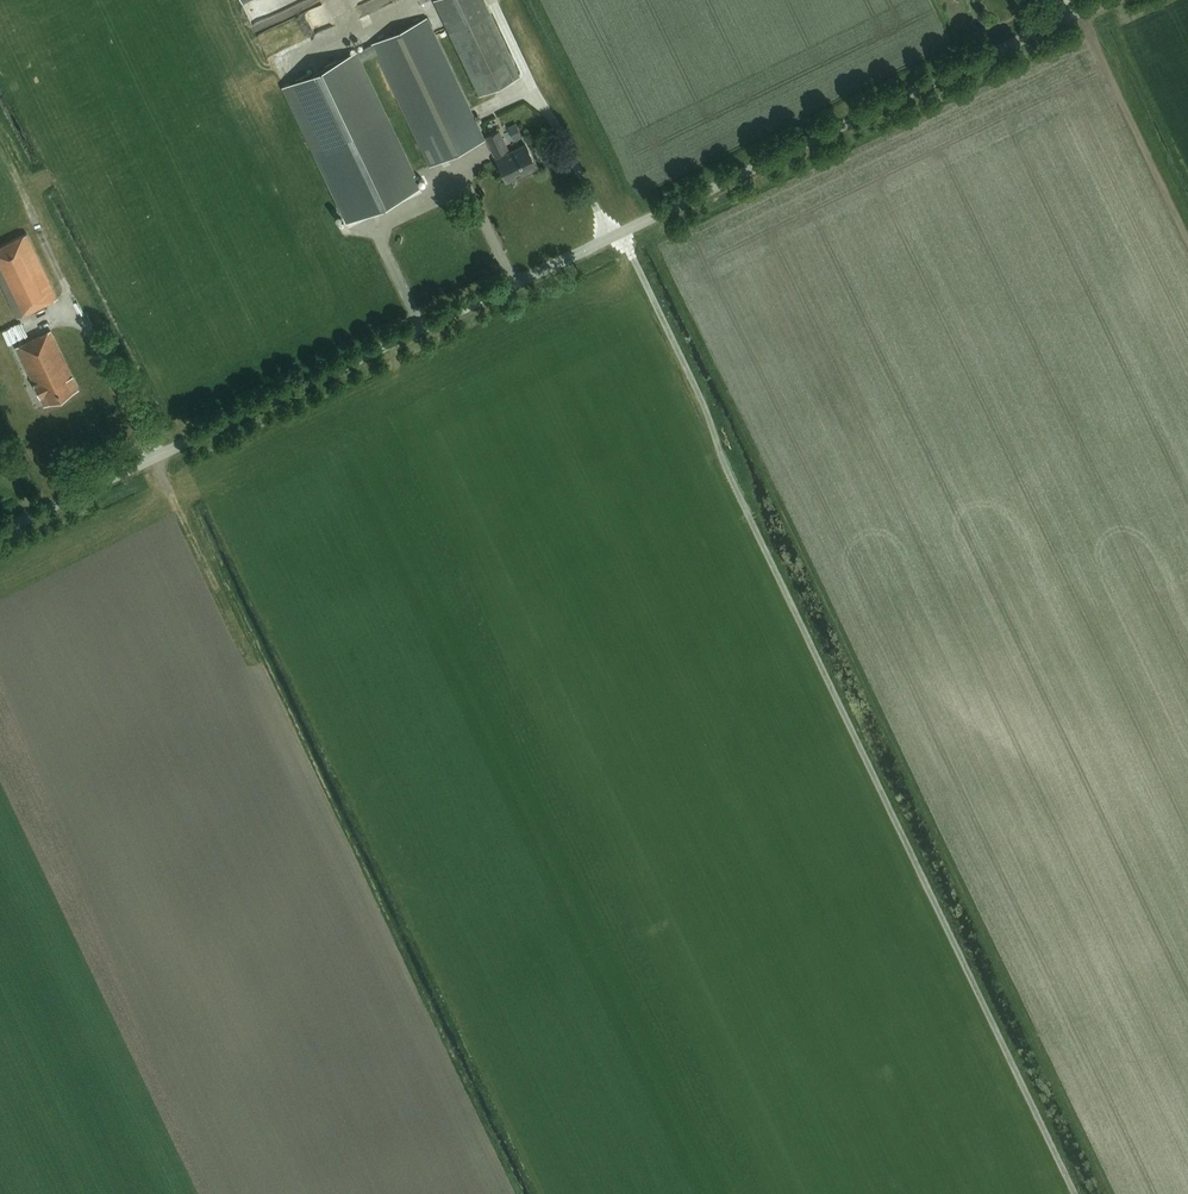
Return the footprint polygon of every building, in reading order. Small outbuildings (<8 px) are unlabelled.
[(479,96),(520,76),(483,0),(434,0),(479,96)] [(377,55),(430,168),(485,140),(427,19),(285,89),(351,223),(422,189),(360,64),(377,55)] [(509,126),(515,141),(524,137),(517,122),(509,126)] [(526,145),(496,159),(507,182),(537,168),(526,145)] [(17,318),(59,298),(28,233),(0,247),(0,283),(17,318)] [(49,332),(14,349),(43,406),(77,389),(49,332)]
